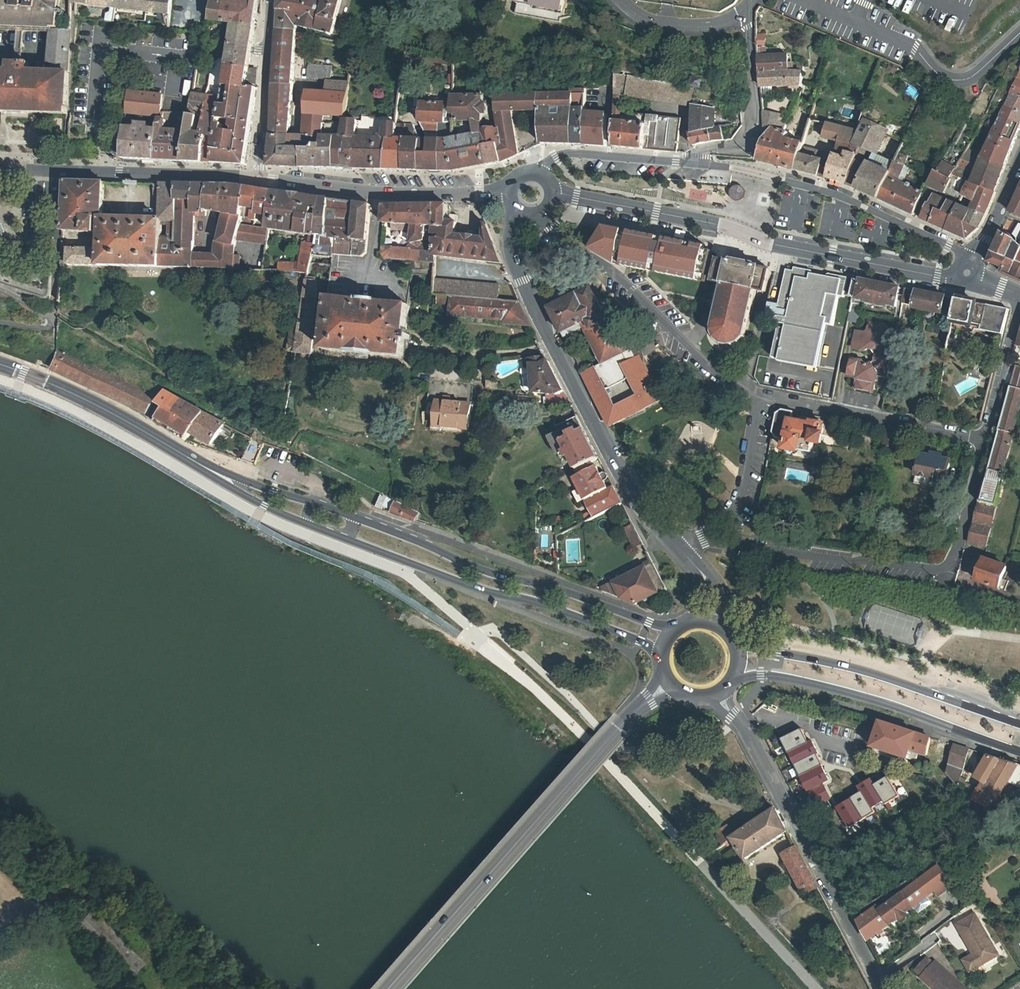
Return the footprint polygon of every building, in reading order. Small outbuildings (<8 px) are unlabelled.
[(61,0),(0,0),(0,26),(60,28),(61,0)] [(114,23),(116,9),(117,0),(75,0),(75,3),(111,8),(111,12),(109,15),(108,22),(114,23)] [(116,9),(172,17),(174,0),(117,0),(116,9)] [(234,24),(256,26),(256,22),(258,1),(252,0),(214,0),(211,23),(234,24)] [(318,0),(315,0),(279,0),(277,30),(297,32),(297,29),(298,28),(333,34),(342,0),(318,0)] [(561,21),(563,10),(534,5),(535,0),(533,0),(519,0),(517,13),(561,21)] [(535,0),(534,5),(563,10),(565,0),(533,0),(535,0)] [(260,43),(261,26),(256,26),(234,24),(232,39),(253,42),(260,43)] [(51,72),(32,71),(32,64),(12,64),(12,70),(0,70),(0,111),(69,113),(70,30),(53,29),(51,72)] [(275,83),(293,85),(297,34),(297,33),(297,32),(277,30),(275,83)] [(231,51),(230,55),(251,57),(252,54),(253,42),(232,39),(231,51)] [(787,67),(790,67),(790,64),(786,64),(787,56),(765,55),(764,48),(756,48),(759,72),(786,72),(787,67)] [(230,55),(230,61),(229,65),(250,68),(251,57),(230,55)] [(475,120),(486,165),(501,163),(506,160),(500,126),(483,126),(483,110),(486,110),(486,88),(481,88),(481,61),(452,56),(453,62),(453,93),(454,120),(475,120)] [(229,65),(227,85),(236,86),(249,87),(249,84),(248,83),(250,68),(229,65)] [(348,95),(350,82),(331,81),(333,66),(315,65),(314,79),(329,80),(328,94),(348,95)] [(786,72),(759,72),(761,87),(801,86),(802,73),(792,72),(792,67),(790,67),(787,67),(786,72)] [(614,147),(677,153),(680,119),(622,112),(622,96),(643,99),(645,80),(615,75),(614,147)] [(645,80),(643,99),(655,101),(694,106),(694,89),(691,88),(645,80)] [(691,88),(694,89),(702,90),(704,81),(693,80),(691,88)] [(272,136),(290,137),(291,115),(292,109),(293,85),(275,83),(273,122),(272,136)] [(221,114),(214,164),(237,165),(245,165),(257,88),(251,87),(252,84),(249,84),(249,87),(236,86),(232,108),(222,107),(221,114)] [(582,93),(583,108),(592,109),(593,100),(598,100),(598,91),(593,91),(593,89),(567,89),(567,93),(572,93),(582,93)] [(149,161),(156,161),(161,114),(164,92),(130,90),(124,159),(132,160),(149,161)] [(454,120),(453,93),(423,91),(422,119),(438,120),(454,120)] [(496,106),(500,126),(506,160),(520,154),(512,108),(539,109),(538,92),(496,91),(496,106)] [(328,94),(309,92),(307,115),(337,116),(346,116),(346,115),(348,95),(328,94)] [(556,144),(573,144),(572,93),(567,93),(538,92),(539,109),(541,144),(556,144)] [(573,144),(585,145),(583,112),(583,108),(582,93),(572,93),(573,144)] [(191,112),(184,162),(195,163),(203,163),(207,139),(202,138),(207,97),(193,95),(191,112)] [(1012,95),(1007,107),(1019,111),(1019,98),(1012,95)] [(207,139),(203,163),(208,163),(214,164),(221,114),(212,113),(214,98),(207,97),(202,138),(207,139)] [(223,99),(214,98),(212,113),(221,114),(222,107),(223,99)] [(1007,107),(1002,117),(1019,124),(1019,111),(1007,107)] [(186,112),(186,113),(165,111),(164,114),(161,114),(156,161),(164,161),(177,162),(184,162),(191,112),(186,112)] [(725,140),(724,132),(719,132),(719,130),(716,129),(715,116),(695,111),(694,132),(691,133),(693,145),(714,141),(725,140)] [(583,112),(585,145),(607,146),(606,116),(586,115),(586,112),(583,112)] [(758,160),(796,170),(801,153),(804,143),(787,138),(789,132),(784,130),(786,123),(778,119),(781,116),(764,112),(766,130),(763,136),(765,137),(763,140),(758,160)] [(337,116),(307,115),(306,126),(309,127),(325,128),(325,124),(336,124),(337,116)] [(354,151),(353,168),(386,169),(388,137),(397,137),(397,121),(397,117),(346,115),(346,116),(345,125),(343,137),(349,137),(348,151),(354,151)] [(1019,128),(1019,124),(1002,117),(994,135),(1014,142),(1019,128)] [(428,169),(442,170),(443,139),(438,139),(438,120),(422,119),(430,138),(428,169)] [(442,170),(455,170),(449,139),(455,137),(454,120),(438,120),(438,139),(443,139),(442,170)] [(455,170),(486,165),(475,120),(454,120),(455,137),(449,139),(455,170)] [(862,147),(869,150),(875,153),(885,133),(863,123),(854,144),(862,147)] [(312,167),(335,167),(338,124),(336,124),(325,124),(325,128),(324,138),(308,137),(305,137),(290,137),(289,151),(304,151),(303,167),(312,167)] [(335,167),(344,168),(345,151),(348,151),(349,137),(343,137),(345,125),(338,124),(335,167)] [(839,141),(852,143),(856,132),(828,124),(822,144),(828,146),(830,139),(839,141)] [(978,131),(990,137),(993,130),(982,124),(978,131)] [(325,128),(309,127),(308,137),(324,138),(325,128)] [(1005,167),(1014,142),(994,135),(984,159),(1005,167)] [(278,166),(303,167),(304,151),(289,151),(290,137),(272,136),(269,166),(278,166)] [(388,137),(386,169),(420,169),(428,169),(430,138),(408,138),(401,137),(397,137),(388,137)] [(869,166),(858,188),(881,199),(900,153),(905,142),(898,139),(885,169),(883,168),(884,167),(881,166),(881,167),(870,163),(869,166)] [(838,181),(848,183),(862,147),(854,144),(852,143),(839,141),(828,178),(838,181)] [(862,147),(848,183),(858,188),(869,166),(862,162),(868,154),(867,153),(869,150),(862,147)] [(348,168),(353,168),(354,151),(348,151),(345,151),(344,168),(348,168)] [(801,153),(796,170),(819,176),(824,160),(801,153)] [(900,153),(881,199),(913,214),(923,193),(912,188),(913,186),(910,184),(909,186),(899,182),(903,173),(907,175),(909,168),(905,166),(909,157),(900,153)] [(973,185),(984,159),(968,153),(963,161),(961,160),(957,170),(955,169),(950,179),(952,181),(946,192),(950,194),(951,192),(963,197),(963,196),(969,184),(973,185)] [(995,193),(1005,167),(984,159),(973,185),(995,193)] [(950,179),(955,169),(944,163),(939,172),(937,171),(929,185),(946,193),(946,192),(952,181),(950,179)] [(102,216),(103,216),(104,182),(96,182),(65,182),(63,230),(96,233),(97,216),(102,216)] [(167,184),(163,184),(163,218),(168,218),(168,222),(177,222),(177,200),(177,184),(167,184)] [(186,184),(177,184),(177,200),(195,201),(195,184),(186,184)] [(200,184),(195,184),(195,201),(195,214),(206,215),(207,210),(208,185),(200,184)] [(969,184),(963,196),(977,203),(973,211),(986,217),(995,193),(973,185),(969,184)] [(218,185),(208,185),(207,210),(225,213),(220,243),(235,247),(237,241),(240,224),(243,210),(246,187),(240,186),(231,185),(218,185)] [(254,188),(246,187),(243,210),(246,211),(246,208),(256,209),(259,189),(254,188)] [(746,198),(747,195),(746,191),(743,188),(739,187),(735,188),(732,191),(731,194),(732,198),(735,201),(739,202),(743,201),(746,198)] [(262,189),(259,189),(256,209),(258,209),(257,215),(270,217),(273,191),(262,189)] [(1019,216),(1019,190),(1010,211),(1019,216)] [(269,229),(269,230),(315,237),(315,234),(321,198),(310,196),(282,192),(273,191),(270,217),(269,229)] [(922,218),(947,230),(959,205),(937,195),(931,205),(930,204),(922,218)] [(332,247),(332,241),(326,233),(330,199),(326,199),(321,198),(315,234),(315,237),(314,244),(332,247)] [(326,233),(332,241),(352,243),(356,203),(330,199),(326,233)] [(177,243),(194,243),(195,214),(195,201),(177,200),(177,222),(177,243)] [(351,252),(351,256),(355,256),(361,257),(365,253),(369,205),(356,203),(352,243),(359,244),(358,252),(351,252)] [(443,206),(436,206),(436,231),(449,231),(449,218),(449,205),(443,206)] [(959,205),(947,230),(968,240),(980,227),(982,225),(986,217),(973,211),(959,205)] [(436,231),(436,206),(422,206),(408,206),(386,206),(384,223),(398,222),(398,229),(409,229),(410,223),(413,223),(413,240),(406,246),(382,242),(380,253),(384,259),(412,261),(411,267),(435,269),(435,255),(435,244),(430,244),(430,231),(436,231)] [(177,222),(168,222),(168,218),(163,218),(103,216),(102,216),(100,249),(62,248),(61,264),(194,268),(194,256),(194,243),(177,243),(177,222)] [(436,231),(435,244),(435,255),(505,264),(487,223),(486,238),(478,238),(478,236),(466,235),(466,236),(457,236),(458,222),(454,222),(455,218),(449,218),(449,231),(436,231)] [(1010,258),(1019,262),(1019,223),(1019,222),(1012,235),(1002,230),(993,251),(1010,258)] [(269,229),(240,224),(237,241),(267,244),(268,235),(269,230),(269,229)] [(623,230),(605,226),(591,250),(616,264),(706,282),(713,251),(705,249),(706,246),(666,238),(665,241),(658,240),(659,237),(630,231),(629,234),(623,233),(623,230)] [(268,235),(267,244),(264,271),(276,271),(280,237),(268,235)] [(235,247),(220,243),(220,257),(235,258),(235,247)] [(314,245),(302,243),(298,272),(309,274),(312,255),(314,245)] [(332,254),(338,254),(351,256),(351,252),(351,249),(333,247),(332,254)] [(989,262),(1005,269),(1010,258),(993,251),(989,262)] [(351,256),(338,254),(337,263),(353,265),(355,256),(351,256)] [(194,256),(194,268),(241,270),(241,258),(235,258),(220,257),(194,256)] [(1019,281),(1019,262),(1010,258),(1005,269),(1003,274),(1019,281)] [(719,259),(714,281),(723,283),(715,323),(716,323),(715,329),(713,330),(712,331),(712,333),(712,337),(713,340),(715,344),(720,349),(723,351),(727,352),(730,353),(739,351),(742,349),(744,347),(746,344),(748,341),(748,337),(746,335),(747,330),(748,330),(757,290),(766,292),(771,270),(762,268),(762,267),(757,266),(757,265),(734,260),(734,261),(728,260),(727,261),(719,259)] [(849,281),(828,278),(815,275),(816,271),(796,267),(795,270),(788,269),(786,276),(776,274),(767,316),(776,318),(777,317),(780,318),(778,319),(778,322),(779,323),(781,325),(788,327),(787,330),(784,330),(777,360),(819,368),(828,326),(834,327),(840,298),(845,299),(849,281)] [(885,288),(886,285),(857,279),(853,297),(857,298),(858,299),(896,308),(899,291),(889,289),(887,290),(886,289),(885,288)] [(308,280),(297,353),(312,354),(318,281),(308,280)] [(453,296),(499,300),(500,285),(435,281),(435,295),(453,296)] [(585,328),(586,329),(591,326),(592,328),(599,324),(600,322),(607,319),(591,286),(550,306),(563,332),(566,338),(585,328)] [(954,313),(957,299),(907,289),(903,304),(914,306),(914,308),(943,314),(943,311),(954,313)] [(499,300),(453,296),(452,315),(505,321),(505,323),(532,326),(525,313),(520,301),(499,300)] [(378,356),(378,354),(405,357),(406,340),(410,340),(411,335),(407,335),(410,305),(378,302),(378,301),(361,299),(361,300),(329,298),(324,349),(351,352),(351,353),(378,356)] [(954,313),(953,320),(971,324),(970,327),(1002,334),(1009,309),(996,306),(972,302),(957,299),(954,313)] [(852,302),(848,321),(860,324),(862,313),(858,312),(860,304),(852,302)] [(634,348),(633,347),(622,326),(613,331),(607,319),(600,322),(599,324),(592,328),(591,326),(586,329),(603,363),(619,355),(634,348)] [(971,324),(953,320),(952,324),(951,328),(969,331),(970,327),(971,324)] [(876,362),(870,366),(866,365),(865,362),(852,360),(849,377),(858,379),(859,381),(858,390),(875,393),(877,381),(875,379),(878,377),(889,379),(896,346),(885,343),(883,341),(886,339),(888,327),(871,323),(869,332),(867,334),(858,332),(855,349),(867,351),(869,350),(873,350),(877,356),(876,362)] [(116,401),(135,411),(145,414),(150,416),(157,394),(58,346),(57,359),(53,372),(92,390),(116,401)] [(603,363),(584,373),(611,426),(662,398),(642,361),(643,361),(635,346),(633,347),(634,348),(619,355),(603,363)] [(535,390),(535,392),(547,394),(548,397),(544,397),(545,403),(548,403),(549,406),(571,403),(569,398),(549,361),(547,362),(545,357),(532,358),(533,375),(528,376),(525,378),(526,389),(529,391),(535,390)] [(997,507),(1002,486),(1001,485),(1019,410),(1019,366),(1017,365),(987,483),(985,483),(980,502),(997,507)] [(440,397),(475,400),(476,386),(433,382),(430,409),(438,410),(440,397)] [(191,431),(203,411),(166,389),(150,416),(149,417),(187,439),(191,431)] [(438,410),(437,425),(472,430),(475,400),(440,397),(438,410)] [(288,409),(283,409),(282,416),(280,416),(279,422),(286,423),(288,409)] [(780,451),(785,452),(785,454),(819,462),(825,436),(822,435),(824,425),(813,422),(810,424),(809,426),(792,422),(794,413),(784,410),(777,414),(771,446),(780,448),(780,451)] [(203,411),(191,431),(213,442),(225,422),(203,411)] [(577,468),(592,462),(599,458),(598,456),(577,415),(554,425),(557,431),(550,435),(558,452),(563,450),(566,457),(569,455),(576,469),(577,468)] [(472,430),(437,425),(436,429),(471,434),(472,430)] [(895,448),(898,433),(887,431),(884,446),(895,448)] [(262,442),(251,436),(243,458),(254,463),(262,442)] [(920,454),(916,476),(917,477),(915,482),(943,488),(944,483),(945,483),(950,460),(942,458),(942,455),(932,453),(932,456),(920,454)] [(592,462),(577,468),(580,474),(575,476),(575,478),(573,479),(576,485),(578,483),(586,500),(595,516),(623,504),(614,486),(608,489),(597,467),(595,468),(592,462)] [(578,483),(576,485),(571,487),(579,503),(586,500),(578,483)] [(380,491),(374,504),(381,507),(382,504),(385,497),(389,498),(390,496),(380,491)] [(385,497),(382,504),(390,507),(393,498),(390,496),(389,498),(385,497)] [(390,507),(389,510),(414,518),(417,510),(393,498),(390,507)] [(997,507),(980,502),(970,542),(987,547),(997,507)] [(579,553),(578,539),(565,539),(566,553),(579,553)] [(974,579),(999,587),(1002,578),(1006,566),(985,559),(982,566),(978,565),(974,579)] [(653,564),(644,568),(603,587),(605,589),(602,590),(636,604),(666,591),(653,564)] [(1009,581),(1002,578),(999,587),(1006,590),(1009,581)] [(841,733),(849,736),(856,713),(848,710),(841,733)] [(924,754),(930,737),(877,720),(870,745),(906,756),(908,749),(924,754)] [(805,731),(785,741),(811,795),(835,783),(815,742),(811,744),(805,731)] [(960,776),(969,749),(954,744),(949,763),(947,773),(965,793),(970,785),(964,782),(966,779),(960,776)] [(988,805),(994,802),(996,799),(998,799),(1018,764),(988,755),(975,778),(982,782),(974,797),(988,805)] [(864,795),(839,808),(857,841),(872,833),(866,822),(878,815),(876,811),(901,798),(891,779),(877,786),(874,780),(860,788),(864,795)] [(736,837),(733,839),(747,859),(787,831),(775,808),(736,837)] [(733,839),(736,837),(728,826),(716,835),(724,846),(733,839)] [(783,856),(802,888),(806,886),(810,892),(817,887),(796,848),(783,856)] [(947,877),(952,873),(944,863),(940,867),(938,865),(881,909),(879,905),(858,921),(868,941),(890,924),(891,925),(914,907),(918,912),(921,912),(932,903),(932,900),(929,896),(949,880),(947,877)] [(879,898),(881,901),(900,890),(898,886),(879,898)] [(92,909),(80,920),(133,975),(145,963),(92,909)] [(963,961),(971,972),(981,966),(999,955),(974,914),(956,925),(974,955),(963,961)] [(922,974),(934,963),(927,957),(916,968),(922,974)] [(922,974),(921,976),(933,987),(935,985),(939,988),(967,988),(936,961),(934,963),(922,974)]
